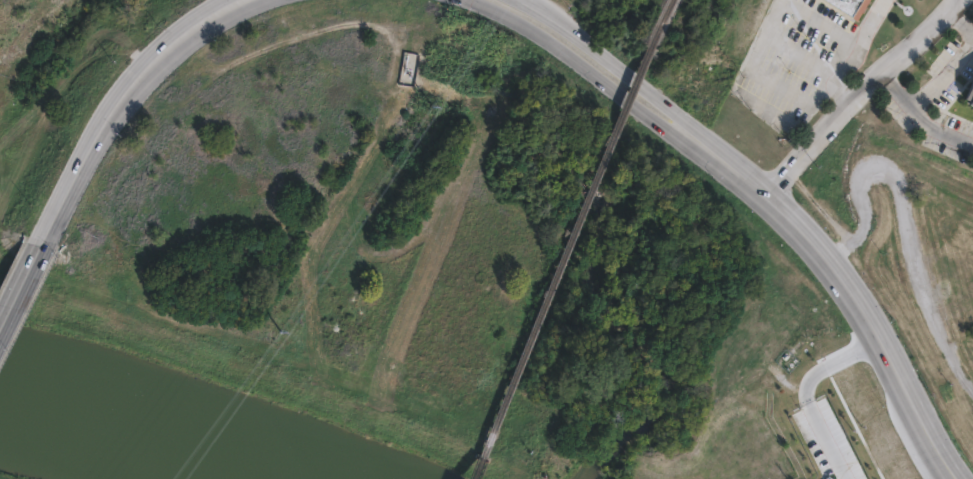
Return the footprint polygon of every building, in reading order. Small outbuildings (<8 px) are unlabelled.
[(854,24),(815,0),(868,0),(854,24)] [(970,80),(963,105),(972,108),(972,81),(970,80)]
